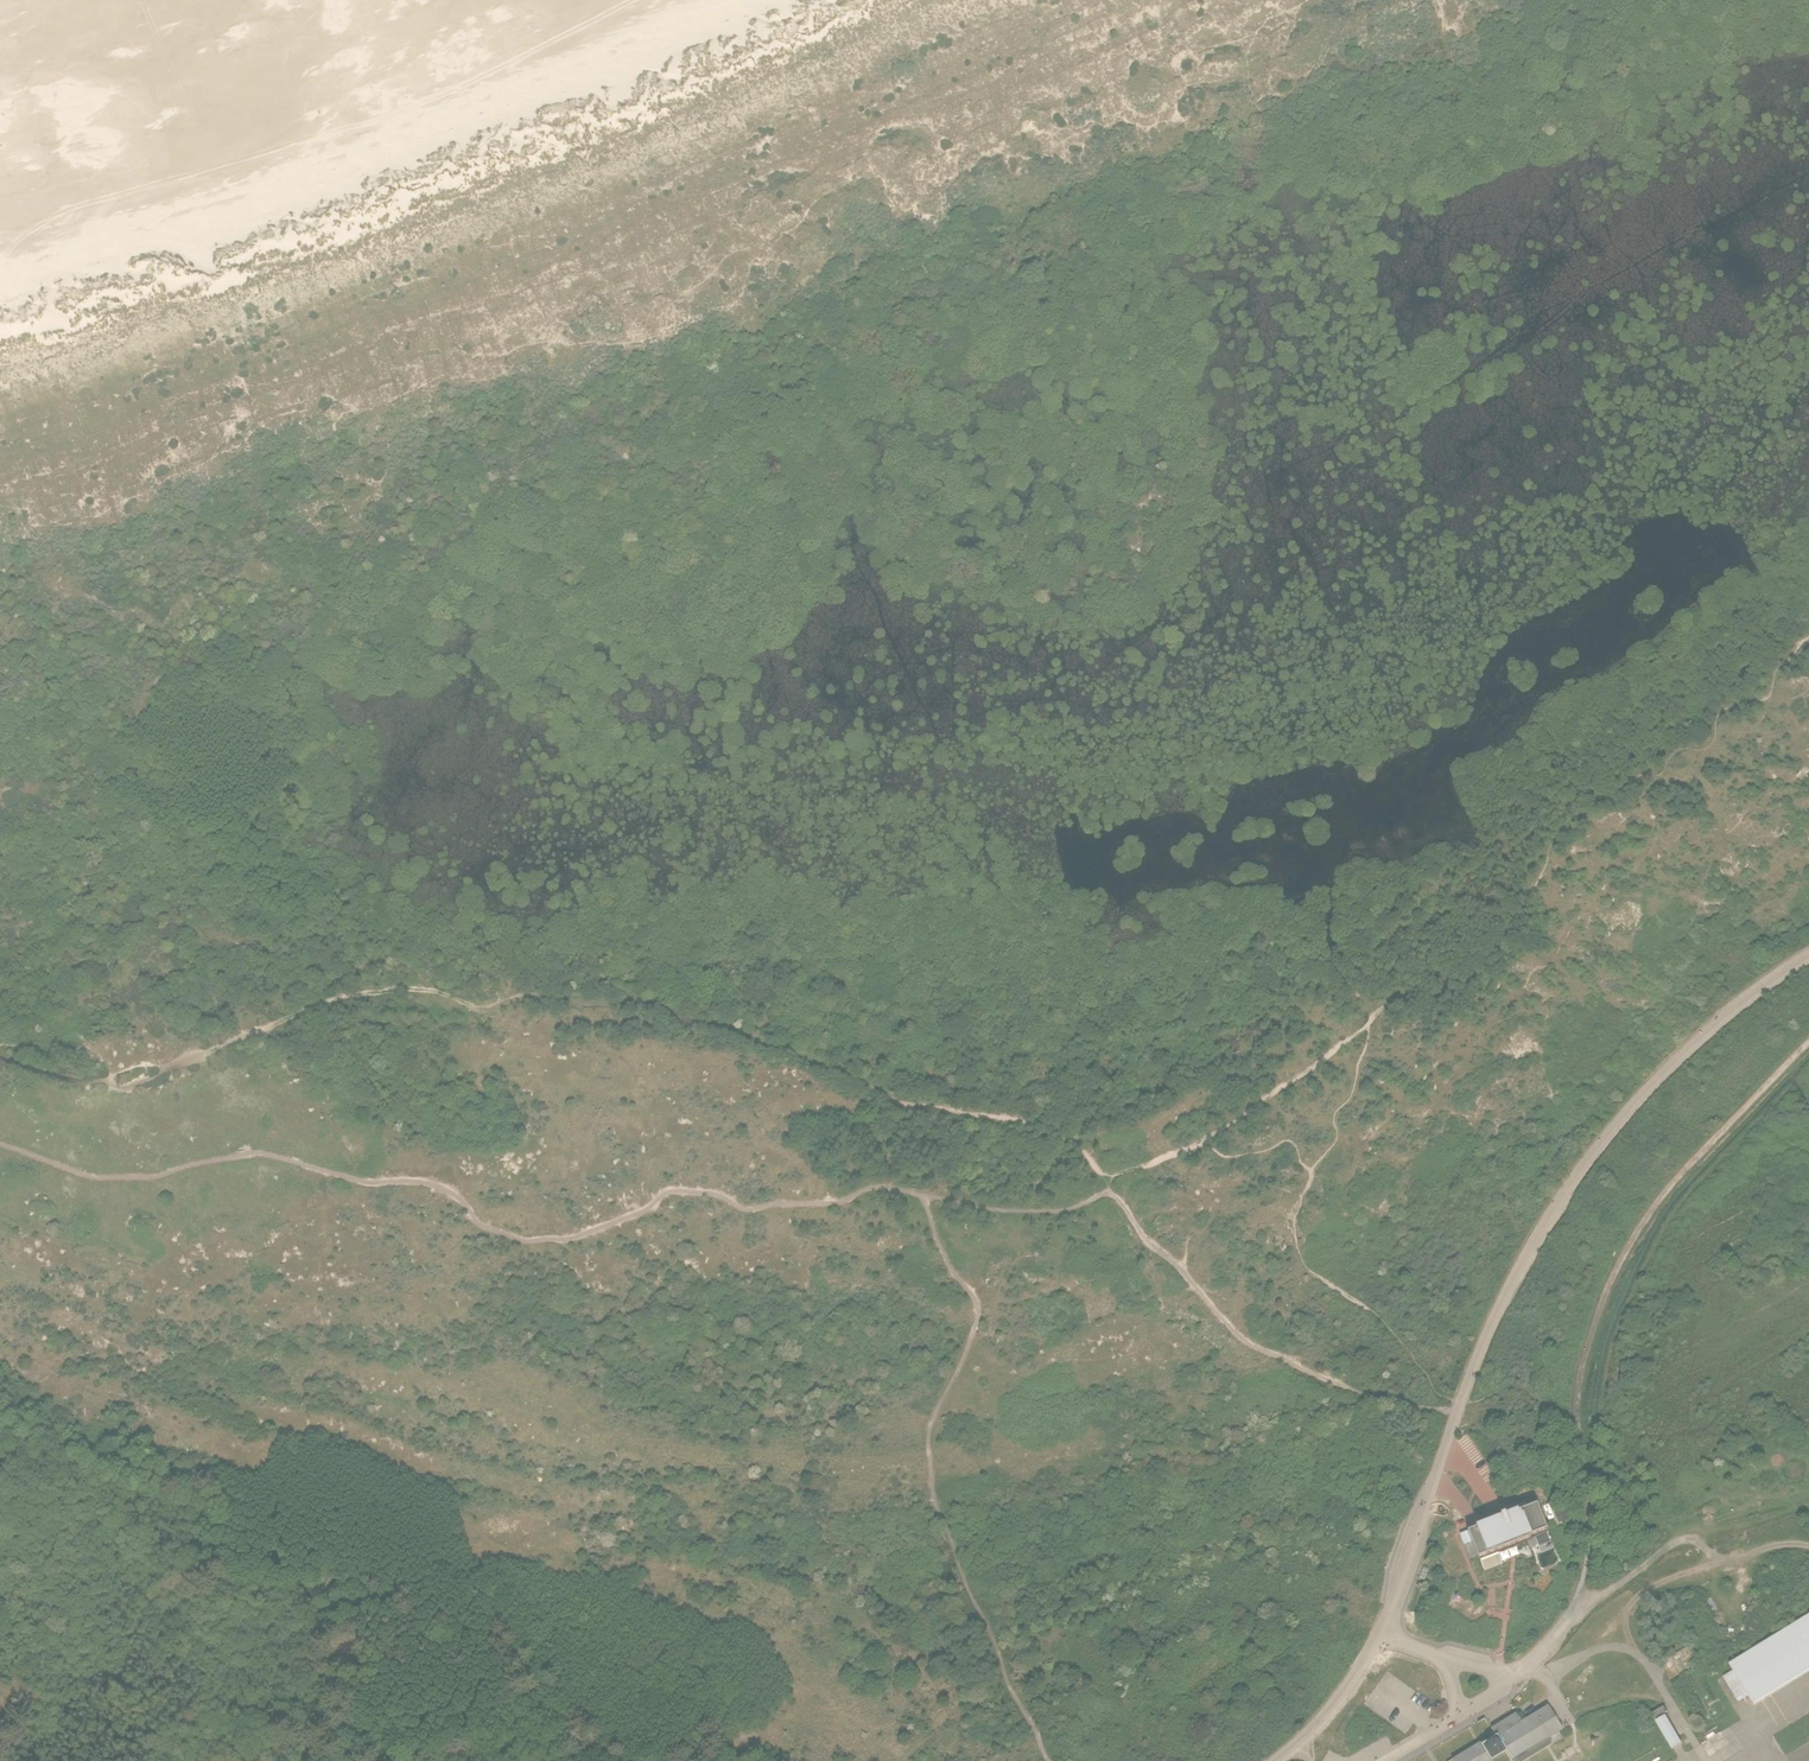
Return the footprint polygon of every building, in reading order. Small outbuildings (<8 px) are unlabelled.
[(1531,1498),(1466,1522),(1479,1555),(1544,1530),(1531,1498)] [(1558,1554),(1551,1544),(1556,1540),(1550,1531),(1532,1542),(1545,1562),(1558,1554)] [(1732,1663),(1757,1706),(1808,1675),(1808,1617),(1732,1663)] [(1522,1760),(1554,1741),(1550,1734),(1562,1727),(1548,1702),(1520,1718),(1516,1711),(1498,1722),(1493,1725),(1496,1730),(1452,1757),(1454,1760),(1491,1760),(1492,1760),(1490,1758),(1506,1748),(1514,1760),(1520,1760),(1522,1760)] [(1683,1740),(1667,1712),(1656,1719),(1672,1747),(1683,1740)]
